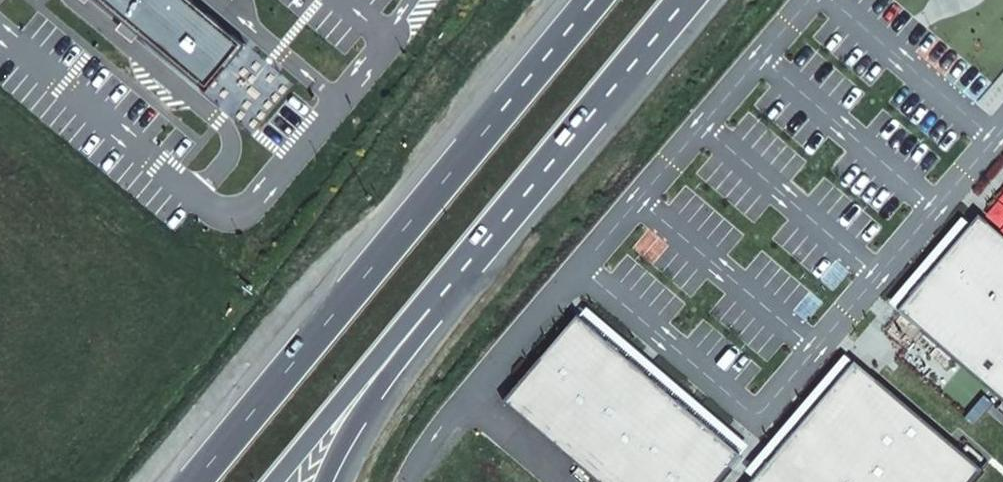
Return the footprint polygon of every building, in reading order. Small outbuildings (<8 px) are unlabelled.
[(197,0),(106,0),(214,85),(247,43),(197,0)] [(899,314),(1002,402),(1002,236),(981,218),(899,314)] [(505,404),(596,481),(723,481),(744,458),(579,318),(505,404)] [(756,481),(976,481),(985,472),(857,364),(756,481)]
